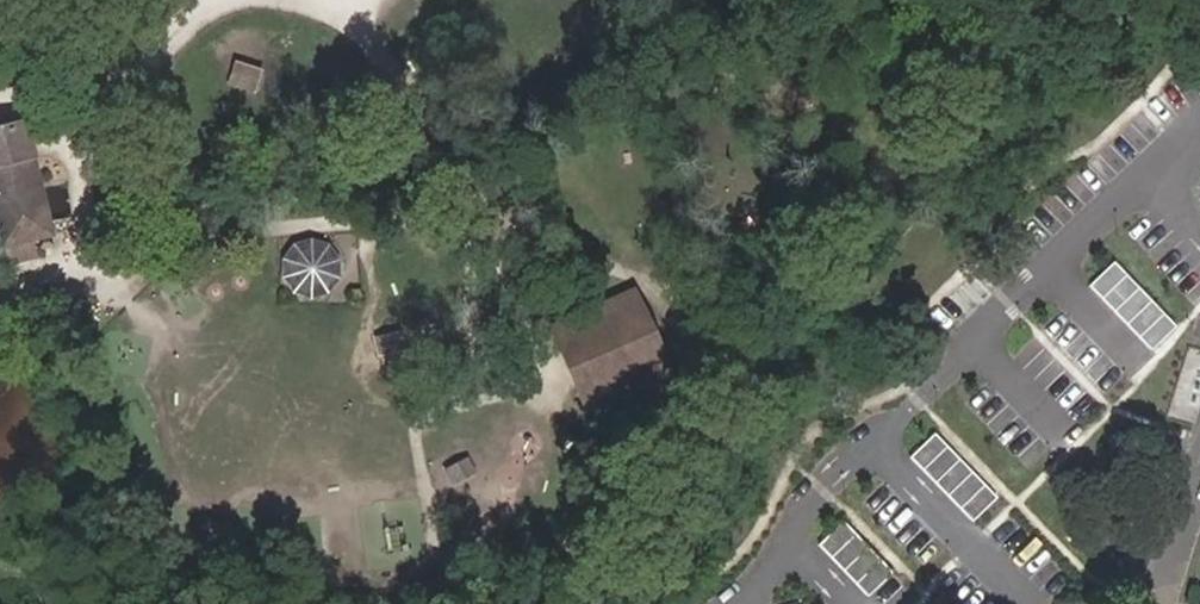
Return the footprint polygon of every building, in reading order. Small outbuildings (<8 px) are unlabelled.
[(2,243),(5,242),(30,236),(50,231),(25,123),(0,129),(0,235),(2,243)] [(30,236),(5,242),(10,262),(35,256),(30,236)] [(281,263),(280,271),(280,273),(281,278),(283,284),(289,293),(299,299),(304,301),(312,301),(321,299),(329,294),(333,290),(339,280),(340,269),(338,258),(331,249),(325,244),(320,242),(308,241),(297,243),(289,249),(283,258),(281,263)] [(1121,256),(1093,280),(1120,312),(1148,289),(1121,256)] [(588,379),(574,385),(585,410),(668,374),(633,293),(550,328),(560,353),(574,347),(588,379)] [(560,353),(574,385),(588,379),(574,347),(560,353)]
